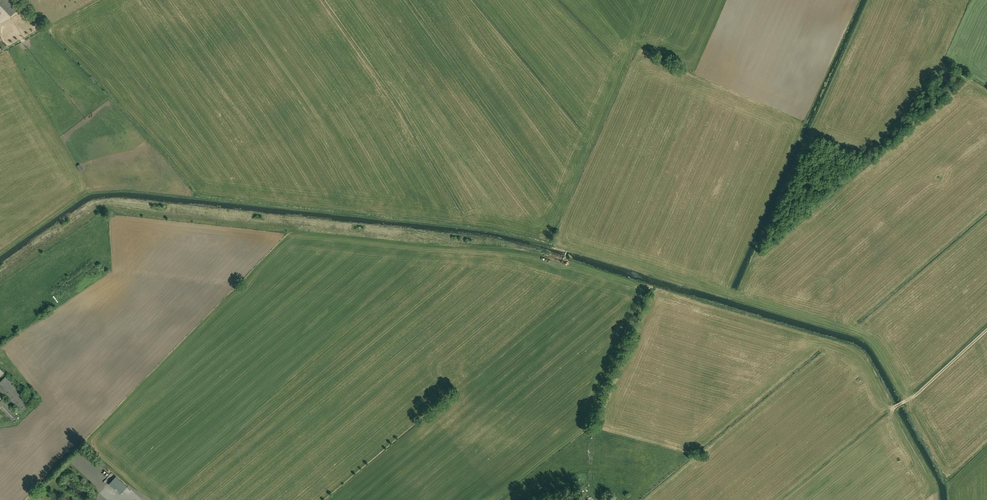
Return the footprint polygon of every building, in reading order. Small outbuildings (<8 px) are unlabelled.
[(11,16),(20,8),(12,0),(0,0),(0,5),(11,16)] [(21,412),(32,402),(7,375),(0,382),(0,390),(21,412)] [(0,401),(0,410),(11,422),(18,416),(2,399),(0,401)]
